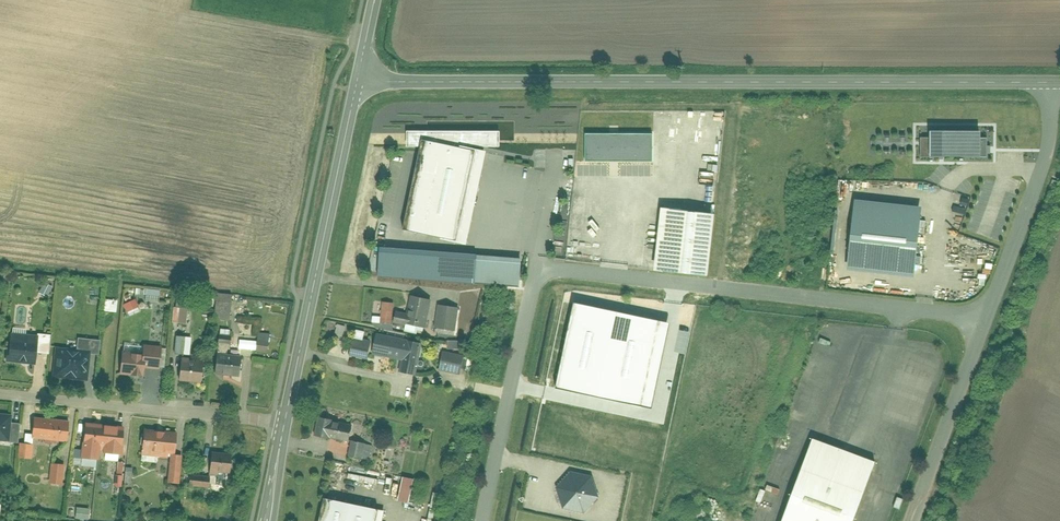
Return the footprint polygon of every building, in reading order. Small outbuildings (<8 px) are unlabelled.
[(426,129),(401,129),(401,147),(416,147),(396,229),(462,246),(484,152),(466,147),(495,146),(495,140),(495,130),(426,129)] [(981,131),(930,131),(930,137),(921,138),(921,157),(987,156),(987,138),(981,138),(981,131)] [(655,132),(589,133),(589,161),(655,160),(655,132)] [(854,199),(848,267),(915,274),(922,206),(854,199)] [(657,270),(706,276),(706,274),(714,215),(665,209),(657,270)] [(521,257),(379,249),(378,276),(519,285),(521,257)] [(429,299),(410,295),(406,313),(394,310),(391,323),(391,324),(422,331),(429,299)] [(136,301),(124,304),(126,312),(138,309),(136,301)] [(392,302),(373,301),(373,322),(391,323),(392,302)] [(669,324),(574,303),(555,388),(651,409),(669,324)] [(459,309),(437,304),(433,324),(455,329),(459,309)] [(174,307),(172,320),(189,323),(191,309),(174,307)] [(236,317),(236,332),(256,332),(256,317),(236,317)] [(4,330),(1,360),(29,363),(30,350),(42,352),(44,333),(4,330)] [(219,332),(219,342),(232,343),(232,333),(219,332)] [(421,342),(378,334),(374,354),(401,359),(399,371),(415,374),(421,342)] [(175,335),(173,353),(188,354),(190,337),(175,335)] [(51,374),(85,378),(88,352),(99,353),(100,340),(77,337),(76,348),(55,346),(51,374)] [(257,337),(256,349),(268,350),(269,338),(257,337)] [(370,343),(353,339),(350,355),(367,358),(370,343)] [(118,372),(142,375),(143,367),(156,368),(159,347),(143,345),(143,350),(121,347),(118,372)] [(463,357),(444,352),(439,370),(458,375),(463,357)] [(235,375),(236,356),(214,354),(212,374),(235,375)] [(180,358),(178,376),(201,378),(203,360),(180,358)] [(10,440),(12,412),(0,411),(0,439),(10,440)] [(349,425),(328,421),(328,416),(315,414),(311,436),(325,438),(325,437),(347,441),(349,425)] [(72,419),(37,417),(35,437),(70,440),(72,419)] [(129,424),(89,420),(86,449),(125,454),(129,424)] [(168,454),(166,477),(178,478),(180,451),(174,451),(175,433),(141,430),(139,452),(168,454)] [(809,437),(778,520),(851,520),(873,461),(809,437)] [(347,441),(344,456),(364,460),(367,445),(347,441)] [(21,443),(20,457),(30,458),(31,444),(21,443)] [(230,451),(207,450),(206,474),(229,475),(230,451)] [(52,463),(50,482),(62,484),(64,464),(52,463)] [(413,479),(401,477),(397,501),(408,503),(413,479)] [(323,500),(318,520),(374,520),(376,512),(323,500)] [(89,509),(76,508),(75,518),(88,519),(89,509)]
